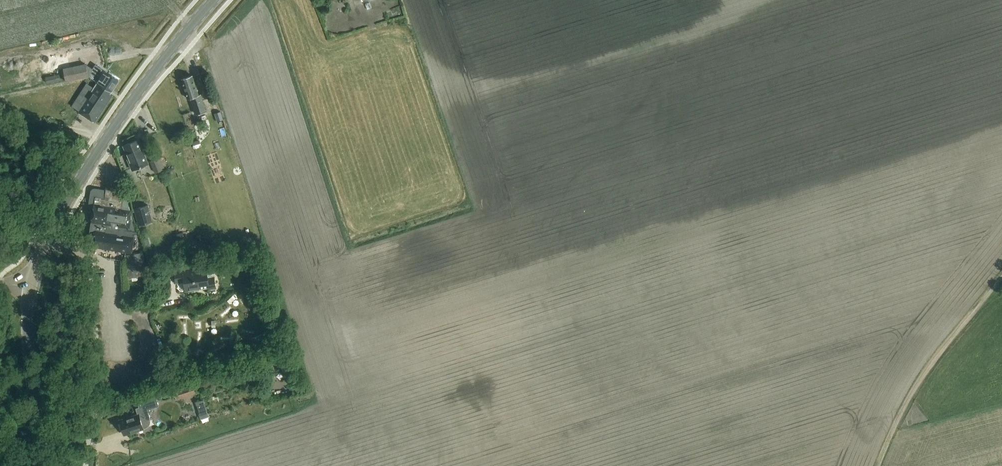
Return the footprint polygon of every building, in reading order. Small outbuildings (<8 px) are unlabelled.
[(102,70),(99,74),(86,65),(86,63),(63,69),(66,82),(74,80),(88,77),(97,83),(111,92),(118,81),(102,70)] [(61,73),(48,76),(50,82),(63,79),(61,73)] [(196,115),(206,111),(201,95),(199,95),(192,76),(182,80),(188,99),(191,98),(196,115)] [(94,88),(85,82),(75,99),(83,104),(78,111),(95,122),(112,96),(109,94),(111,92),(97,83),(94,88)] [(133,170),(148,163),(139,140),(124,146),(127,153),(126,154),(133,170)] [(157,158),(149,162),(154,173),(162,170),(162,169),(164,168),(160,159),(158,160),(157,158)] [(93,209),(93,214),(91,216),(90,219),(92,221),(89,241),(95,242),(94,248),(132,254),(136,227),(132,209),(130,209),(127,199),(123,198),(124,192),(106,189),(94,187),(92,188),(90,189),(88,207),(89,208),(93,209)] [(147,205),(135,209),(140,225),(152,221),(147,205)] [(146,275),(145,270),(146,269),(143,252),(126,255),(129,278),(139,276),(146,275)] [(197,270),(196,268),(174,271),(176,283),(184,282),(185,291),(208,288),(208,289),(216,288),(215,277),(208,278),(207,269),(197,270)] [(176,400),(190,396),(195,394),(192,385),(187,387),(174,391),(176,400)] [(198,401),(203,415),(211,412),(206,398),(198,401)] [(137,414),(119,420),(124,436),(144,430),(144,428),(145,428),(146,428),(147,427),(148,426),(149,426),(149,425),(150,424),(150,423),(150,422),(150,420),(150,419),(148,413),(152,411),(152,408),(159,406),(157,402),(136,409),(137,414)]
